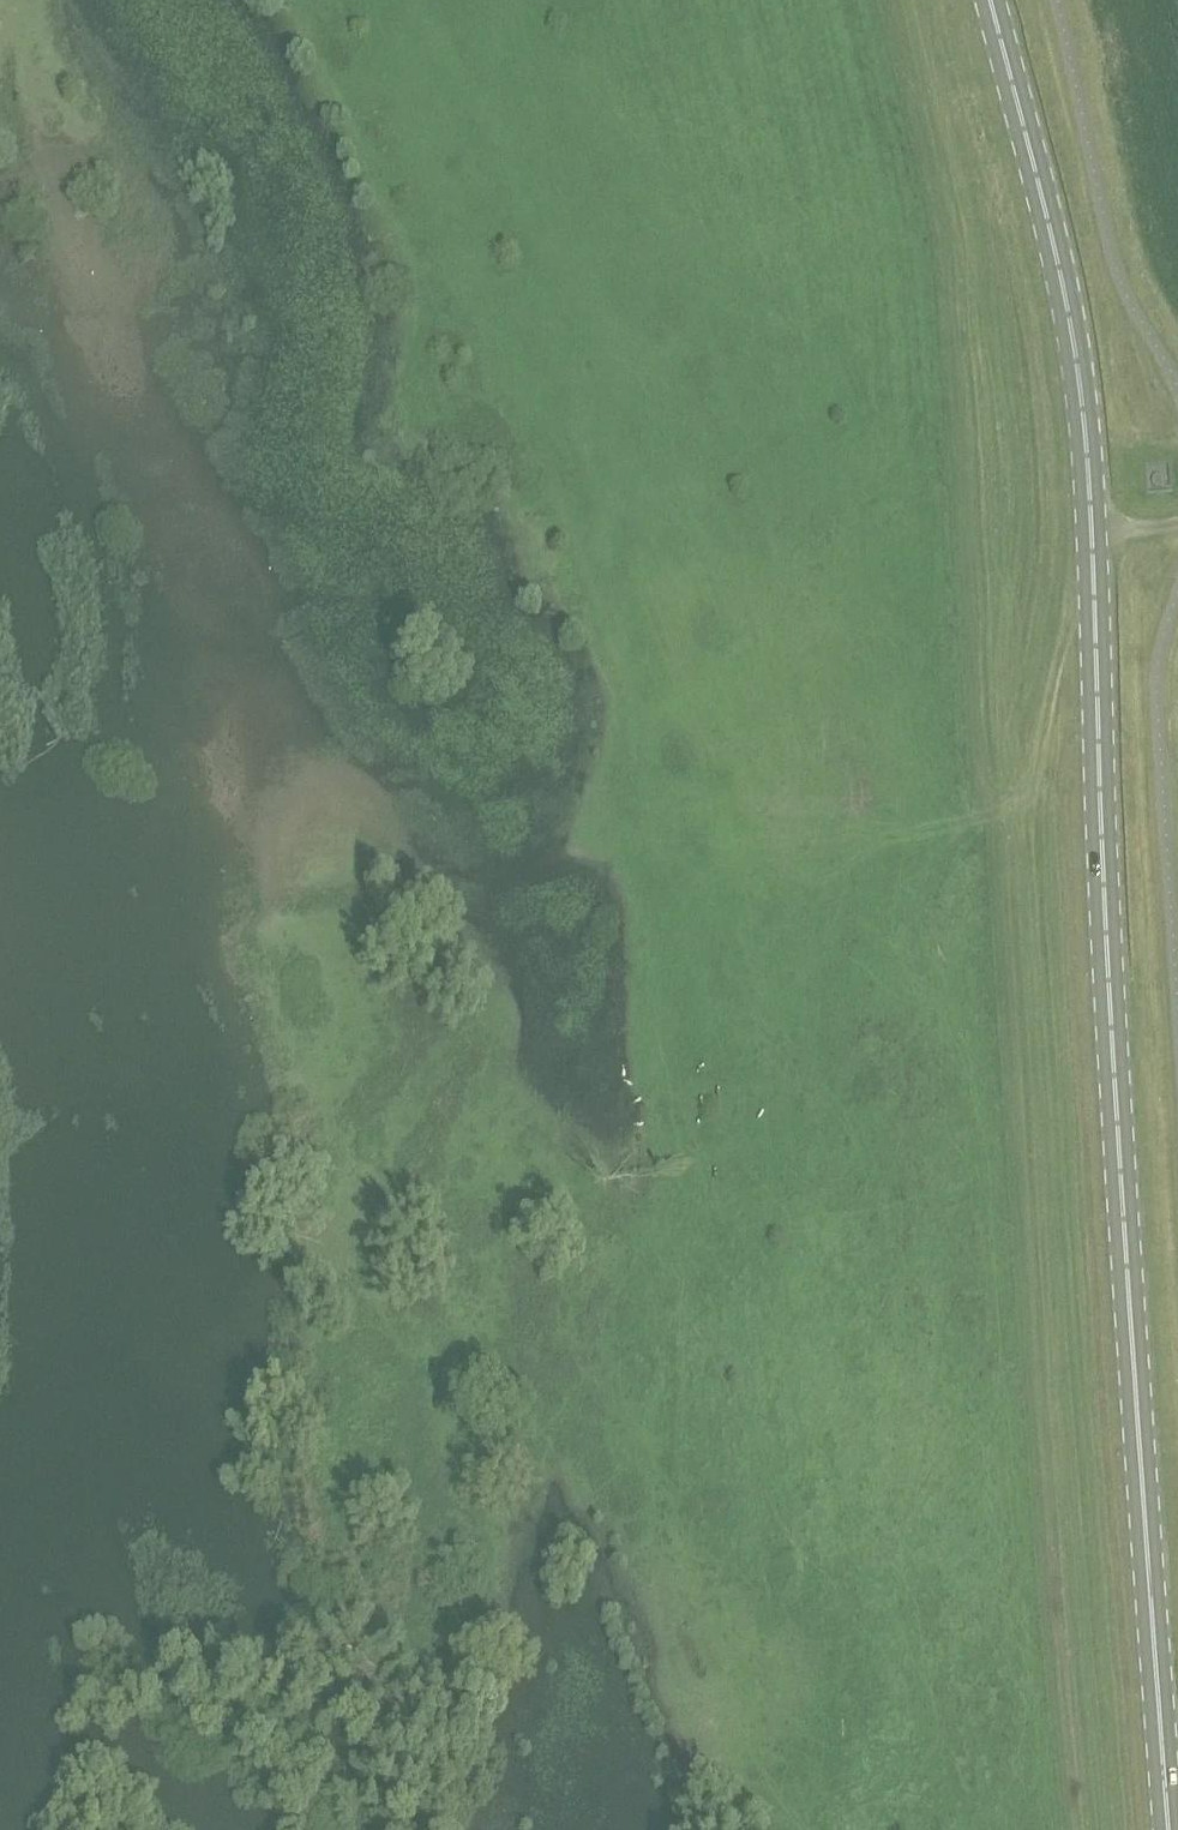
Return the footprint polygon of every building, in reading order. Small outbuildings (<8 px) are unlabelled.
[(1169,461),(1146,462),(1147,490),(1170,489),(1169,461)]
